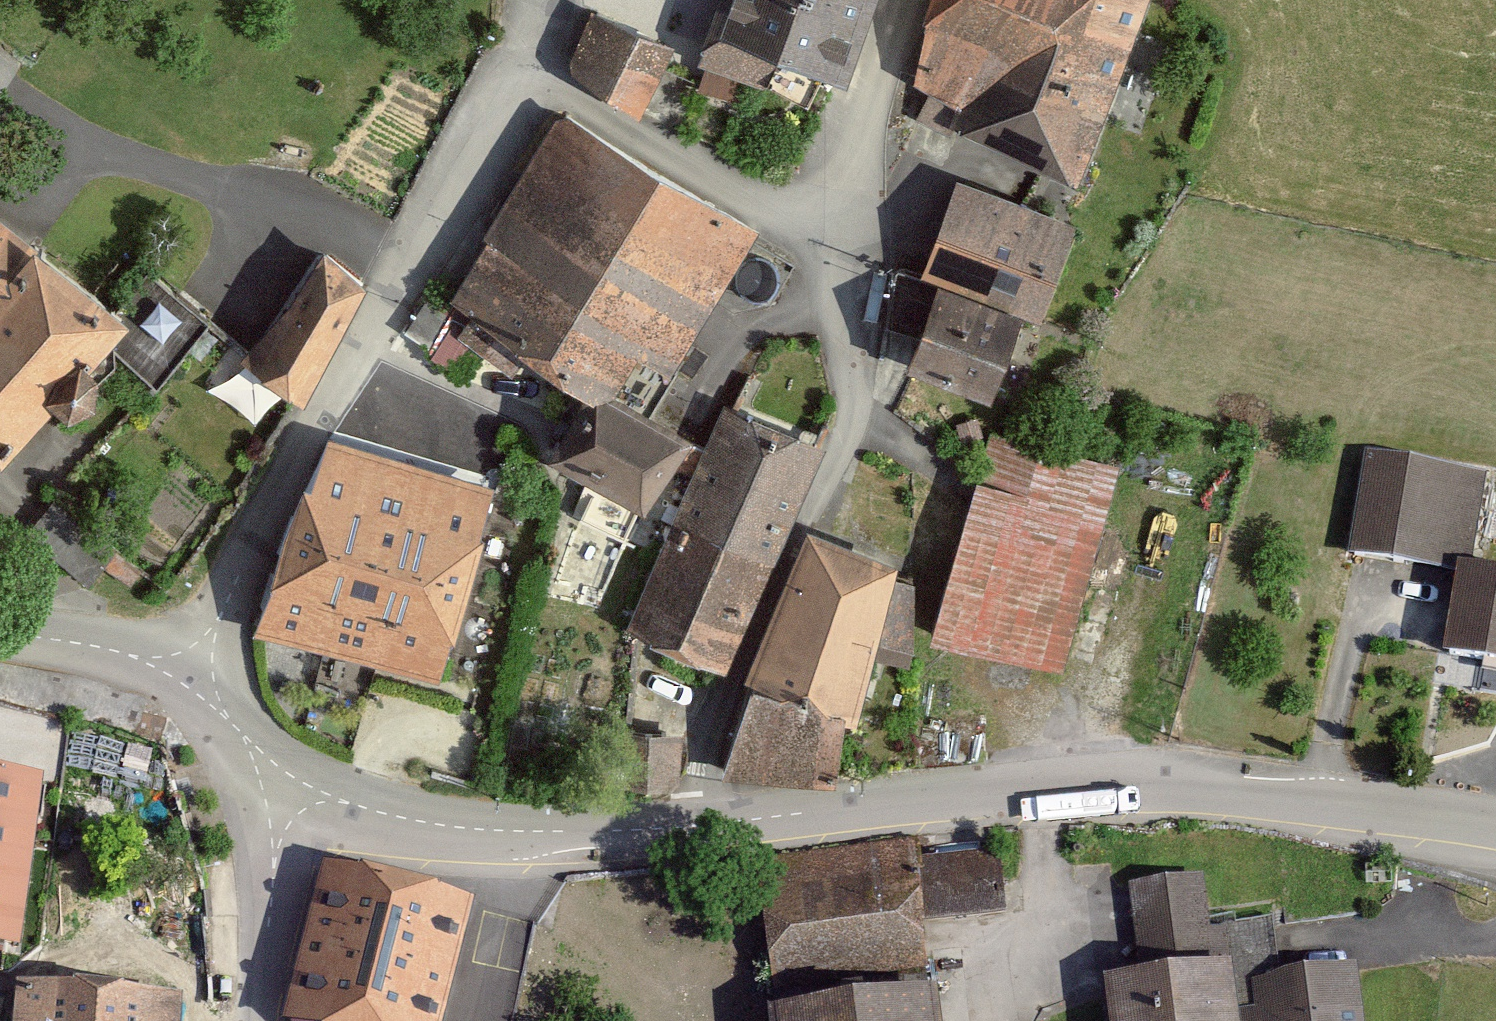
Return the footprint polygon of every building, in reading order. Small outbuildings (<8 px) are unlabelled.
[(844,78),(874,0),(726,0),(715,28),(844,78)] [(931,9),(911,76),(961,100),(953,121),(1081,173),(1149,0),(934,0),(931,9)] [(649,117),(681,41),(596,10),(573,69),(649,117)] [(1135,43),(1111,101),(1132,109),(1156,52),(1135,43)] [(759,222),(560,108),(457,292),(593,383),(626,373),(645,339),(682,361),(759,222)] [(946,280),(1025,309),(1045,316),(1078,225),(954,180),(921,271),(946,280)] [(157,385),(213,320),(148,265),(117,300),(0,205),(0,451),(4,454),(59,393),(62,396),(77,400),(93,397),(105,389),(109,382),(111,369),(110,357),(104,348),(107,343),(157,385)] [(370,280),(326,243),(296,297),(243,353),(304,400),(370,280)] [(994,393),(1025,309),(946,280),(912,363),(994,393)] [(459,315),(424,294),(391,347),(427,369),(436,356),(465,374),(480,349),(450,331),(459,315)] [(647,506),(700,428),(617,385),(604,398),(591,392),(558,454),(647,506)] [(728,661),(827,435),(730,393),(631,619),(728,661)] [(933,632),(1064,668),(1121,462),(989,426),(933,632)] [(323,434),(267,628),(446,679),(502,486),(323,434)] [(1486,473),(1368,453),(1352,550),(1463,569),(1464,562),(1471,563),(1486,473)] [(861,711),(902,556),(809,525),(750,677),(851,710),(861,711)] [(1471,563),(1464,562),(1463,569),(1447,649),(1495,658),(1495,568),(1471,563)] [(750,677),(720,770),(845,779),(851,710),(750,677)] [(682,781),(680,730),(620,733),(622,784),(682,781)] [(28,947),(48,777),(0,771),(0,944),(28,947)] [(932,960),(916,842),(758,864),(774,982),(932,960)] [(475,898),(323,861),(285,1019),(293,1020),(445,1020),(475,898)] [(1219,963),(1210,871),(1129,880),(1138,971),(1219,963)] [(1245,1017),(1239,961),(1219,963),(1138,971),(1112,974),(1117,1020),(1245,1020),(1245,1017)] [(1245,1017),(1245,1020),(1365,1020),(1359,964),(1267,973),(1271,1014),(1245,1017)] [(183,992),(9,981),(9,1020),(182,1020),(183,992)] [(944,988),(772,1007),(774,1020),(947,1020),(944,988)]
